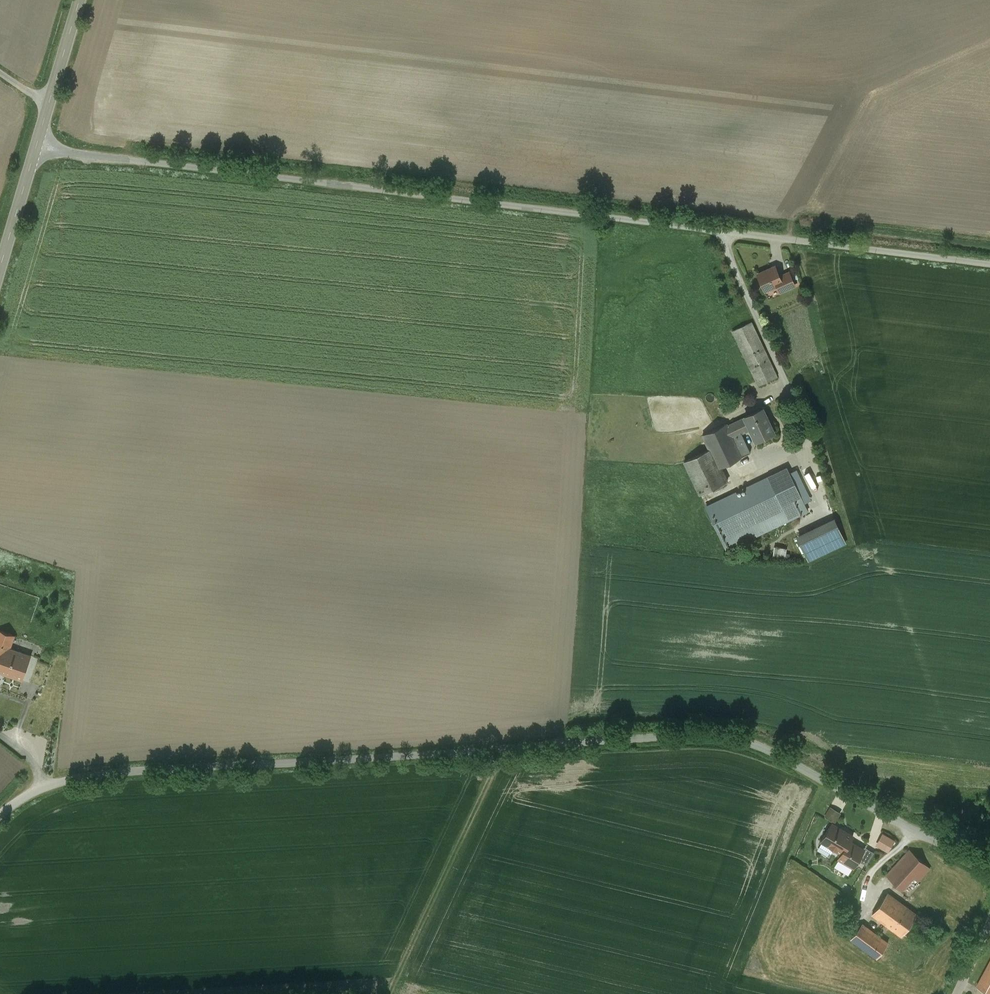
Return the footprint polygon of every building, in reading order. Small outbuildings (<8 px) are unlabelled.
[(775,267),(758,275),(765,290),(777,285),(782,283),(779,277),(775,267)] [(789,273),(779,277),(782,283),(777,285),(780,292),(795,286),(789,273)] [(777,377),(751,322),(733,331),(758,386),(777,377)] [(730,402),(721,407),(724,413),(734,409),(730,402)] [(763,408),(744,417),(745,418),(728,426),(733,437),(742,433),(750,429),(756,441),(774,433),(763,408)] [(715,430),(703,435),(710,450),(718,468),(721,467),(751,453),(742,433),(733,437),(728,426),(727,424),(715,430)] [(718,468),(710,450),(684,462),(687,467),(700,494),(728,481),(721,467),(718,468)] [(771,482),(708,512),(719,535),(760,515),(800,496),(787,468),(768,477),(771,482)] [(808,511),(800,496),(760,515),(719,535),(726,550),(808,511)] [(835,521),(798,538),(808,559),(845,542),(835,521)] [(775,546),(774,556),(789,558),(789,554),(786,553),(787,548),(775,546)] [(0,614),(0,644),(9,647),(14,635),(24,639),(29,624),(0,614)] [(22,679),(31,655),(15,649),(9,647),(0,644),(0,671),(22,679)] [(831,805),(827,815),(839,821),(843,810),(831,805)] [(853,836),(832,823),(821,841),(842,853),(843,854),(850,842),(853,836)] [(883,833),(876,845),(888,852),(895,840),(883,833)] [(864,850),(850,842),(843,854),(842,853),(839,858),(853,867),(864,850)] [(910,850),(887,876),(901,890),(913,877),(918,882),(930,868),(918,858),(910,850)] [(922,920),(887,894),(872,914),(901,936),(910,924),(916,928),(922,920)] [(888,943),(862,924),(851,939),(877,958),(888,943)] [(976,987),(989,993),(989,962),(976,987)]
